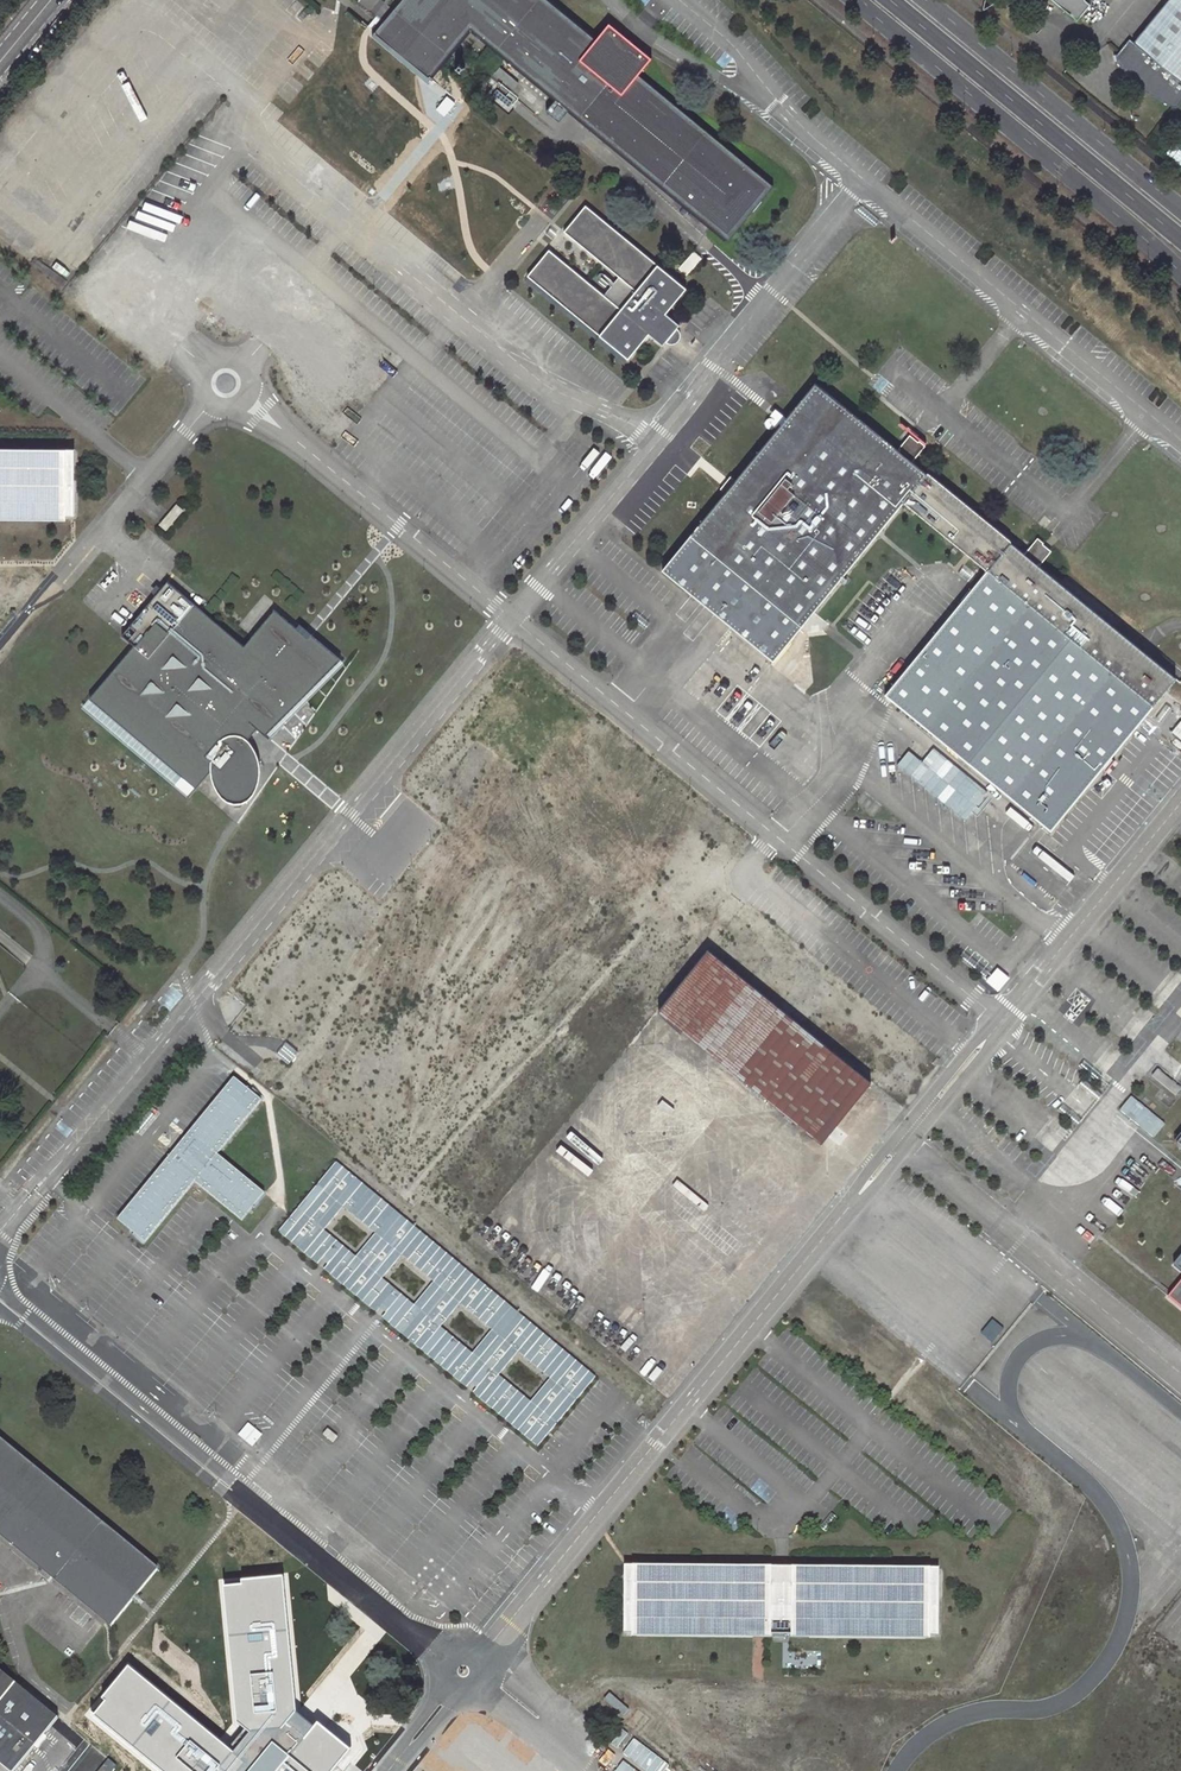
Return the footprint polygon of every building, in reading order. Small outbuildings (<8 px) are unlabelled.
[(549,0),(402,0),(394,11),(374,33),(428,78),(472,27),(507,56),(714,226),(729,238),(773,185),(639,75),(653,58),(639,46),(622,32),(610,22),(596,39),(549,0)] [(1079,18),(1092,1),(1091,0),(1056,0),(1079,18)] [(1138,87),(1176,108),(1180,101),(1180,0),(1167,0),(1133,42),(1129,38),(1115,57),(1138,87)] [(461,68),(461,70),(463,70),(463,69),(465,66),(466,66),(466,64),(465,65),(462,63),(462,61),(461,61),(461,62),(458,65),(457,65),(457,67),(458,66),(461,68)] [(688,288),(587,206),(566,231),(604,263),(638,291),(623,309),(589,282),(550,250),(528,276),(630,359),(651,334),(664,345),(669,340),(674,343),(680,341),(681,335),(678,330),(682,325),(668,313),(688,288)] [(815,611),(905,501),(967,552),(972,556),(988,569),(974,586),(886,694),(1052,829),(1165,692),(1177,678),(1060,582),(1039,564),(1044,557),(1037,551),(1031,546),(1025,553),(1011,541),(1012,540),(929,472),(927,473),(913,461),(919,455),(912,449),(905,444),(900,450),(893,445),(816,382),(787,418),(782,425),(733,483),(728,490),(663,569),(688,589),(774,660),(802,626),(809,633),(824,631),(830,623),(815,611)] [(75,515),(75,452),(0,451),(0,515),(75,515)] [(123,635),(135,645),(85,704),(191,795),(213,769),(216,779),(218,787),(222,794),(228,799),(237,802),(246,800),(255,792),(259,779),(260,762),(255,749),(248,740),(258,728),(266,735),(342,659),(312,634),(310,638),(306,634),(276,609),(245,645),(168,581),(123,635)] [(823,1143),(873,1082),(710,949),(660,1009),(823,1143)] [(283,1046),(277,1053),(289,1063),(300,1049),(289,1039),(283,1046)] [(1179,1085),(1159,1068),(1153,1075),(1174,1092),(1179,1085)] [(267,1191),(220,1154),(263,1098),(233,1075),(119,1222),(148,1243),(195,1182),(245,1220),(267,1191)] [(279,1233),(538,1445),(595,1376),(336,1164),(279,1233)] [(1169,1296),(1180,1305),(1180,1282),(1169,1296)] [(776,1569),(625,1568),(625,1632),(752,1633),(766,1633),(939,1634),(939,1570),(788,1569),(776,1569)] [(350,1747),(317,1720),(313,1725),(304,1717),(294,1709),(281,1573),(222,1579),(235,1719),(249,1730),(232,1751),(128,1668),(90,1714),(161,1770),(330,1770),(350,1747)] [(10,1770),(14,1770),(57,1718),(19,1687),(0,1671),(0,1763),(10,1770)] [(628,1764),(611,1751),(600,1765),(608,1770),(637,1770),(628,1764)]
